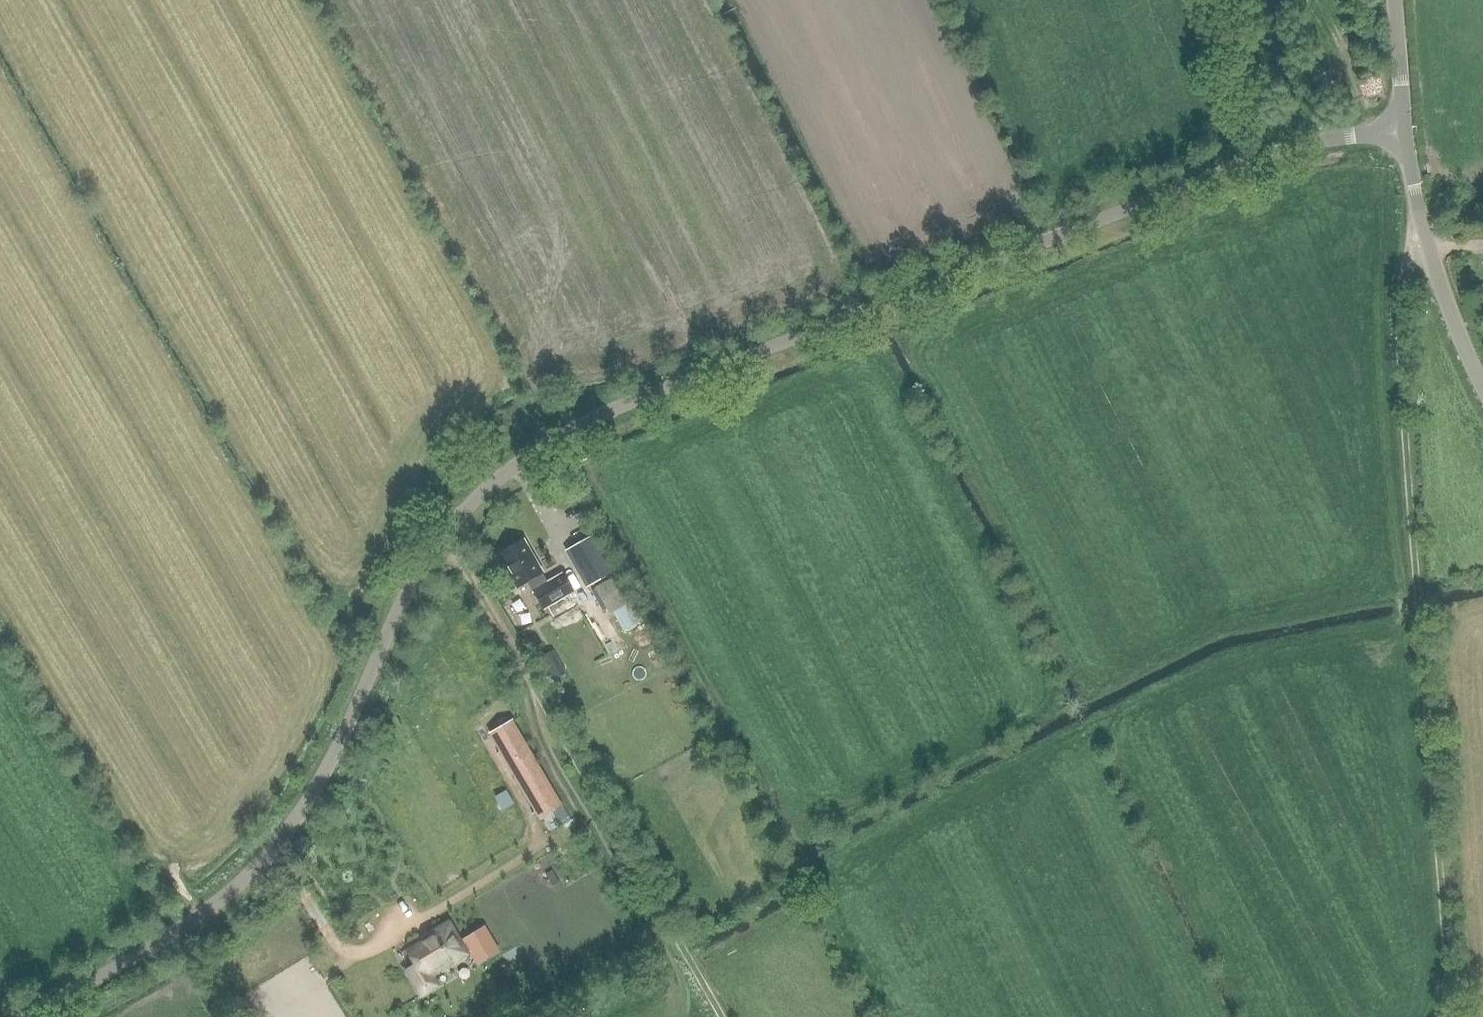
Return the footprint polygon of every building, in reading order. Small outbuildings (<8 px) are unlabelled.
[(595,535),(569,551),(590,586),(616,570),(595,535)] [(516,589),(528,583),(544,610),(573,592),(561,572),(545,582),(541,575),(544,573),(523,537),(495,554),(516,589)] [(632,602),(617,576),(595,588),(609,614),(632,602)] [(560,676),(554,664),(545,669),(541,671),(548,683),(552,681),(560,676)] [(488,733),(540,820),(563,806),(512,719),(488,733)] [(420,994),(436,984),(430,974),(470,951),(477,963),(497,951),(483,927),(463,939),(464,941),(460,943),(448,922),(431,932),(433,935),(408,949),(416,963),(405,969),(420,994)]
